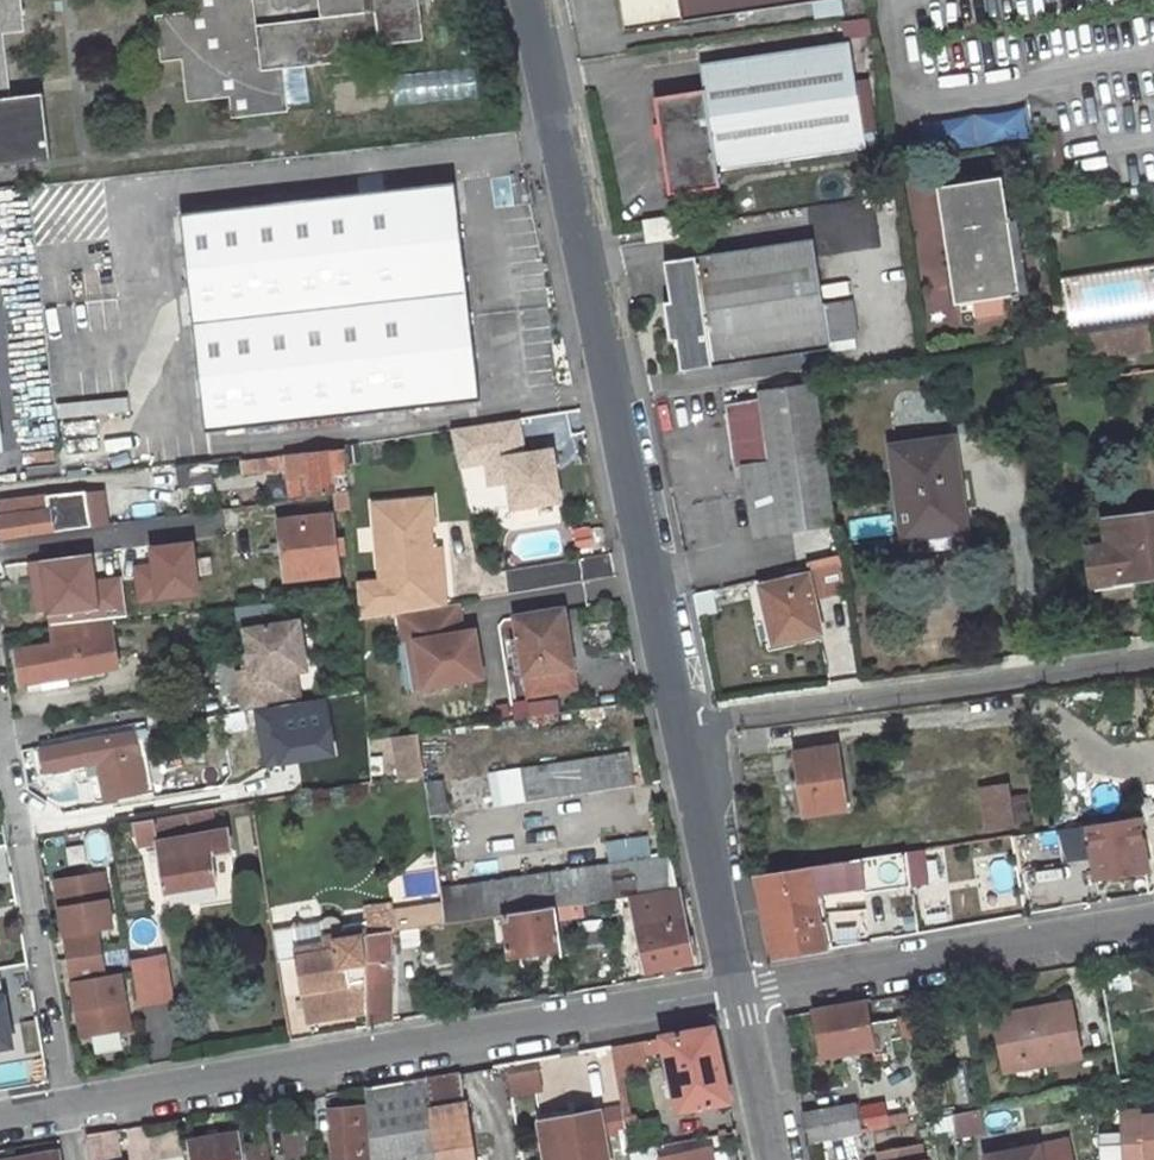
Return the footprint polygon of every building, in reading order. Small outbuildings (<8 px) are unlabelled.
[(49,163),(41,93),(9,96),(2,35),(20,32),(16,0),(0,0),(0,169),(49,163)] [(316,19),(260,26),(257,0),(193,0),(194,12),(153,17),(157,64),(178,60),(183,104),(226,100),(229,120),(286,113),(282,70),(378,60),(377,48),(420,43),(415,0),(314,0),(316,19)] [(614,34),(836,1),(835,0),(609,0),(614,34)] [(844,38),(872,37),(871,18),(843,20),(844,38)] [(649,97),(665,195),(714,187),(712,168),(858,148),(843,46),(696,66),(700,91),(649,97)] [(926,119),(928,149),(1031,141),(1029,112),(926,119)] [(1014,296),(997,178),(931,188),(949,305),(1014,296)] [(181,212),(206,432),(477,401),(452,182),(181,212)] [(691,236),(690,224),(688,214),(641,220),(642,232),(644,242),(691,236)] [(672,340),(677,371),(825,349),(824,343),(853,339),(848,302),(818,307),(809,240),(662,262),(667,302),(661,302),(665,337),(669,340),(672,340)] [(1137,300),(1140,313),(1127,315),(1069,324),(1070,335),(1087,333),(1149,324),(1153,323),(1150,299),(1137,300)] [(1011,321),(1010,303),(966,307),(967,324),(1011,321)] [(1149,324),(1087,333),(1092,358),(1153,349),(1149,324)] [(832,524),(815,381),(760,389),(761,396),(725,401),(734,466),(744,464),(755,534),(832,524)] [(546,397),(514,401),(516,418),(517,418),(548,414),(546,397)] [(516,418),(450,428),(457,465),(485,461),(504,458),(507,480),(511,508),(558,501),(551,450),(522,454),(517,418),(516,418)] [(955,439),(893,447),(903,538),(966,529),(955,439)] [(307,452),(308,462),(309,476),(289,478),(292,498),(335,492),(334,474),(347,473),(345,448),(307,452)] [(308,462),(307,452),(276,455),(278,465),(308,462)] [(241,459),(243,473),(279,469),(278,465),(276,455),(241,459)] [(504,458),(485,461),(488,483),(507,480),(504,458)] [(203,478),(200,464),(175,466),(178,481),(203,478)] [(350,506),(348,490),(335,492),(336,509),(350,506)] [(1,540),(91,527),(90,511),(52,517),(48,494),(0,502),(0,535),(1,540)] [(397,612),(444,604),(442,575),(433,575),(429,522),(433,522),(431,498),(373,502),(379,580),(356,582),(356,590),(359,618),(397,612)] [(1101,520),(1104,547),(1087,550),(1091,582),(1148,574),(1151,589),(1153,593),(1153,513),(1101,520)] [(283,561),(285,579),(338,573),(331,517),(278,523),(280,541),(271,542),(272,562),(283,561)] [(575,526),(574,548),(596,549),(597,527),(575,526)] [(151,599),(202,590),(194,543),(144,551),(151,599)] [(843,574),(841,554),(815,560),(820,579),(843,574)] [(815,560),(805,563),(807,574),(814,604),(825,602),(820,579),(815,560)] [(807,574),(759,585),(772,643),(820,631),(814,604),(807,574)] [(125,600),(87,604),(90,624),(128,619),(125,600)] [(444,604),(397,612),(403,642),(414,641),(422,686),(481,677),(473,629),(461,632),(456,602),(444,604)] [(562,609),(515,615),(526,694),(573,688),(570,665),(568,665),(565,647),(561,648),(559,635),(565,634),(562,609)] [(244,713),(299,703),(293,672),(288,673),(284,653),(301,650),(297,623),(243,632),(248,657),(251,673),(237,675),(244,713)] [(19,651),(23,683),(118,670),(114,639),(116,632),(115,626),(86,630),(88,641),(19,651)] [(570,665),(565,634),(559,635),(561,648),(565,647),(568,665),(570,665)] [(414,641),(403,642),(410,688),(422,686),(414,641)] [(301,650),(284,653),(288,673),(293,672),(305,670),(301,650)] [(248,657),(234,660),(237,675),(251,673),(248,657)] [(90,773),(90,777),(101,775),(106,802),(146,795),(136,735),(43,752),(46,774),(74,768),(75,776),(90,773)] [(847,809),(837,745),(793,753),(801,817),(847,809)] [(640,786),(635,750),(424,779),(429,816),(640,786)] [(1014,782),(979,784),(983,829),(1017,826),(1014,782)] [(210,853),(229,849),(224,828),(170,838),(165,816),(127,823),(130,836),(136,835),(138,845),(156,841),(165,889),(216,880),(210,853)] [(1146,870),(1137,816),(1086,824),(1094,879),(1146,870)] [(927,848),(913,849),(915,885),(930,884),(927,848)] [(902,853),(759,875),(772,959),(824,949),(815,893),(906,879),(902,853)] [(552,909),(629,897),(659,891),(677,890),(672,855),(441,889),(443,904),(446,922),(505,914),(552,907),(552,909)] [(112,925),(102,871),(56,879),(69,956),(102,951),(97,927),(112,925)] [(629,897),(645,974),(694,963),(684,922),(665,925),(659,891),(629,897)] [(410,909),(412,927),(417,927),(446,922),(443,904),(410,909)] [(390,931),(395,930),(392,912),(391,905),(366,908),(361,920),(339,924),(340,931),(322,934),(323,940),(312,941),(314,952),(296,955),(306,1017),(365,1008),(367,934),(390,931)] [(1034,913),(1032,905),(1023,906),(1025,914),(1034,913)] [(552,907),(505,914),(511,956),(558,949),(552,909),(552,907)] [(412,927),(410,909),(392,912),(395,930),(402,929),(412,927)] [(419,938),(417,927),(412,927),(402,929),(404,940),(419,938)] [(367,934),(365,1008),(365,1027),(390,1023),(390,931),(367,934)] [(312,941),(295,944),(296,955),(314,952),(312,941)] [(106,975),(102,951),(69,956),(83,1034),(129,1026),(120,973),(106,975)] [(130,959),(138,1000),(169,994),(163,954),(130,959)] [(0,977),(0,1048),(12,1046),(5,977),(0,977)] [(865,1000),(813,1009),(821,1057),(872,1047),(874,1055),(887,1052),(885,1038),(913,1034),(909,1016),(870,1023),(865,1000)] [(992,1014),(1000,1062),(1043,1055),(1043,1061),(1078,1055),(1069,1001),(992,1014)] [(664,1052),(678,1112),(729,1100),(713,1027),(660,1036),(664,1052)] [(664,1052),(660,1036),(640,1040),(643,1056),(664,1052)] [(618,1043),(621,1059),(643,1056),(640,1040),(618,1043)] [(1043,1055),(1000,1062),(1002,1069),(1043,1061),(1043,1055)] [(505,1063),(509,1083),(538,1078),(535,1057),(505,1063)] [(460,1071),(365,1087),(367,1106),(372,1159),(469,1159),(460,1071)] [(857,1104),(803,1113),(810,1141),(862,1132),(857,1104)] [(328,1109),(332,1159),(372,1159),(367,1106),(328,1109)] [(557,1159),(606,1159),(602,1134),(611,1132),(624,1131),(620,1106),(550,1117),(557,1159)] [(958,1111),(960,1134),(986,1131),(984,1109),(958,1111)] [(1120,1112),(1123,1159),(1152,1159),(1153,1159),(1153,1115),(1145,1115),(1144,1111),(1120,1112)] [(550,1117),(538,1119),(545,1159),(557,1159),(550,1117)] [(287,1130),(291,1159),(301,1159),(311,1159),(308,1127),(287,1130)] [(87,1134),(91,1159),(122,1159),(117,1130),(87,1134)] [(611,1132),(614,1150),(627,1148),(624,1131),(611,1132)] [(191,1159),(269,1159),(265,1145),(239,1148),(236,1133),(187,1141),(191,1159)] [(985,1156),(986,1159),(1072,1159),(1067,1140),(985,1156)] [(627,1149),(629,1159),(642,1159),(640,1147),(627,1149)] [(659,1158),(659,1159),(711,1159),(709,1148),(659,1158)]
